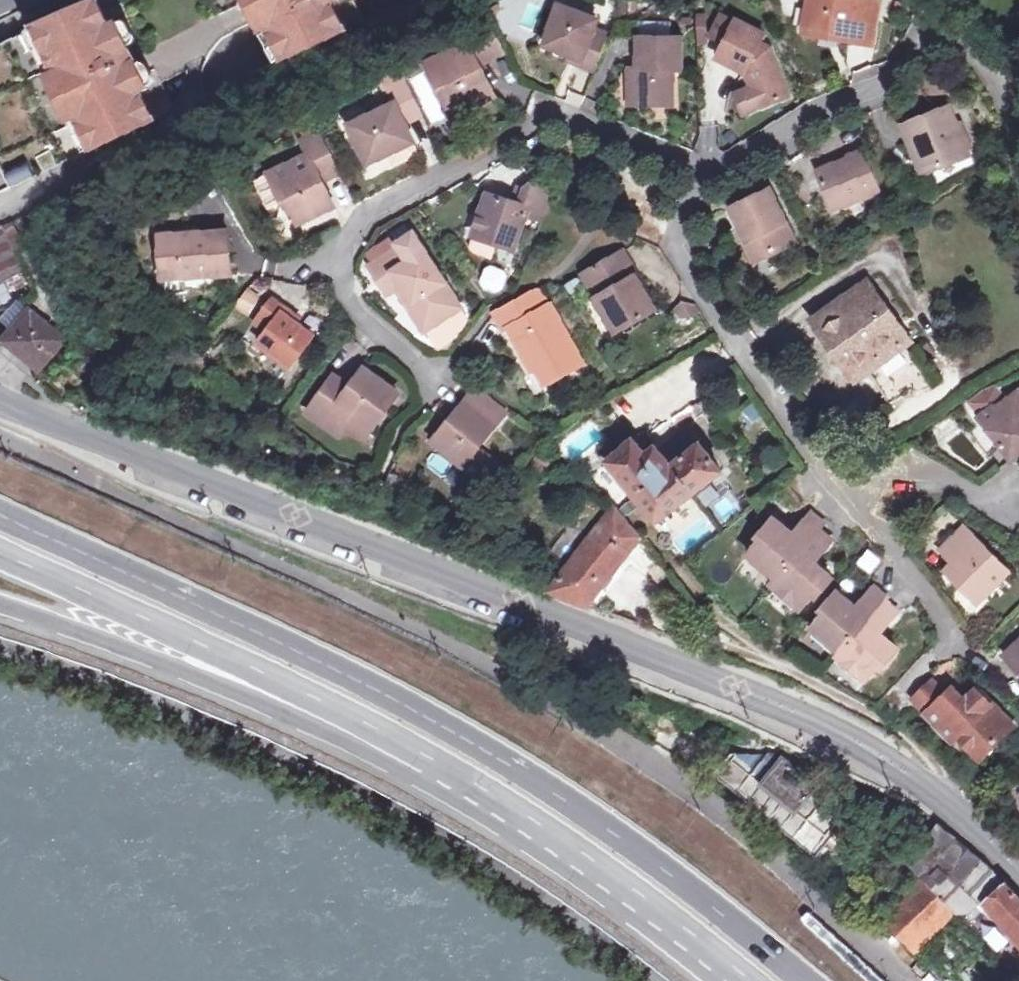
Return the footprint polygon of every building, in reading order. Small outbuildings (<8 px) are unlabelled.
[(41,22),(47,36),(43,38),(63,79),(65,78),(78,104),(75,105),(89,133),(93,131),(100,144),(156,117),(143,91),(150,87),(143,73),(128,80),(122,67),(137,60),(117,19),(110,22),(99,0),(87,0),(41,22)] [(110,22),(117,19),(108,0),(99,0),(110,22)] [(267,12),(281,5),(278,0),(261,0),(267,12)] [(281,5),(267,12),(265,13),(278,41),(283,39),(289,52),(345,25),(333,0),(278,0),(281,5)] [(345,25),(352,22),(342,0),(333,0),(345,25)] [(880,0),(812,0),(806,27),(850,35),(849,41),(872,45),(880,0)] [(902,0),(898,0),(894,20),(902,21),(906,1),(902,0)] [(546,44),(571,55),(584,59),(582,65),(596,71),(611,35),(595,29),(599,20),(561,5),(546,44)] [(727,41),(736,23),(723,16),(714,34),(727,41)] [(708,19),(697,18),(697,28),(708,28),(708,19)] [(771,49),(760,43),(765,35),(738,20),(736,23),(727,41),(718,58),(744,72),(746,70),(752,73),(749,78),(753,87),(737,93),(745,114),(761,108),(789,96),(771,49)] [(641,21),(641,37),(672,37),(672,21),(641,21)] [(41,22),(36,24),(43,38),(47,36),(41,22)] [(492,56),(505,50),(493,24),(480,30),(492,56)] [(708,42),(708,28),(697,28),(697,42),(708,42)] [(448,109),(471,98),(490,89),(478,63),(492,56),(480,30),(445,47),(449,55),(427,65),(448,109)] [(682,37),(672,37),(641,37),(640,37),(640,69),(631,69),(631,105),(674,106),(674,69),(682,69),(682,37)] [(285,54),(289,52),(283,39),(278,41),(285,54)] [(569,60),(582,65),(584,59),(571,55),(569,60)] [(122,67),(128,80),(143,73),(137,60),(122,67)] [(370,165),(391,155),(416,143),(407,124),(425,115),(408,80),(390,89),(397,103),(351,125),(370,165)] [(163,114),(150,87),(143,91),(156,117),(163,114)] [(490,89),(471,98),(476,111),(496,102),(490,89)] [(0,93),(0,193),(39,173),(0,93)] [(904,123),(911,143),(919,141),(929,169),(965,157),(948,108),(904,123)] [(322,131),(315,115),(299,125),(301,140),(322,131)] [(89,133),(95,147),(100,144),(93,131),(89,133)] [(268,172),(281,202),(287,199),(295,216),(298,224),(335,207),(325,185),(322,178),(340,170),(322,131),(301,140),(307,154),(268,172)] [(922,172),(929,169),(919,141),(911,143),(922,172)] [(422,154),(416,143),(391,155),(396,167),(422,154)] [(832,211),(879,192),(862,151),(846,157),(847,161),(818,172),(832,211)] [(322,178),(325,185),(343,177),(340,170),(322,178)] [(281,202),(268,172),(255,179),(267,208),(281,202)] [(496,241),(495,246),(513,251),(525,215),(526,210),(541,214),(546,199),(532,180),(521,187),(516,203),(510,201),(484,193),(472,233),(473,233),(496,241)] [(515,185),(510,201),(516,203),(521,187),(515,185)] [(770,188),(731,205),(740,225),(755,260),(795,243),(770,188)] [(885,190),(879,192),(884,206),(891,203),(885,190)] [(287,199),(281,202),(289,219),(295,216),(287,199)] [(733,228),(740,225),(731,205),(725,208),(733,228)] [(526,210),(525,215),(540,220),(541,214),(526,210)] [(0,227),(0,236),(25,281),(37,275),(10,223),(0,227)] [(163,275),(166,275),(188,274),(231,273),(229,231),(161,234),(163,275)] [(496,241),(473,233),(469,246),(472,252),(491,259),(495,246),(496,241)] [(0,236),(0,288),(8,302),(29,289),(25,281),(0,236)] [(421,247),(405,256),(408,262),(425,252),(421,247)] [(458,303),(425,252),(408,262),(405,256),(400,248),(370,266),(380,282),(394,273),(413,301),(407,305),(424,332),(426,330),(449,316),(445,310),(458,303)] [(634,278),(639,275),(625,251),(583,274),(616,333),(653,311),(645,298),(634,278)] [(502,273),(489,268),(485,270),(480,283),(482,288),(495,293),(500,291),(504,278),(502,273)] [(394,273),(380,282),(387,293),(396,288),(407,305),(413,301),(394,273)] [(188,274),(166,275),(168,297),(189,295),(188,274)] [(650,295),(639,275),(634,278),(645,298),(650,295)] [(246,316),(261,296),(247,286),(232,306),(246,316)] [(553,304),(542,288),(537,291),(547,307),(553,304)] [(853,379),(904,343),(864,288),(814,322),(853,379)] [(588,362),(553,304),(547,307),(537,291),(495,314),(494,316),(505,334),(508,332),(513,329),(539,370),(550,386),(588,362)] [(702,314),(696,304),(683,302),(676,313),(681,321),(692,320),(702,314)] [(257,350),(286,373),(309,342),(291,329),(282,322),(286,317),(268,303),(250,326),(263,336),(254,348),(257,350)] [(462,308),(458,303),(445,310),(449,316),(462,308)] [(63,336),(27,308),(3,340),(40,368),(63,336)] [(469,318),(462,308),(449,316),(426,330),(436,348),(443,348),(453,341),(454,336),(462,330),(469,318)] [(296,324),(286,317),(282,322),(291,329),(296,324)] [(533,373),(539,370),(513,329),(508,332),(533,373)] [(286,373),(257,350),(249,361),(278,383),(286,373)] [(364,370),(350,389),(345,396),(331,385),(309,413),(340,437),(348,427),(355,417),(373,430),(399,396),(364,370)] [(345,396),(350,389),(335,379),(331,385),(345,396)] [(479,389),(456,417),(437,439),(434,443),(463,468),(509,414),(479,389)] [(1009,398),(1008,398),(999,405),(993,403),(979,413),(981,418),(968,427),(988,454),(1001,444),(1012,457),(1018,451),(1018,391),(1009,398)] [(433,435),(437,439),(456,417),(452,413),(433,435)] [(355,417),(348,427),(365,440),(373,430),(355,417)] [(657,521),(721,472),(690,430),(659,452),(645,434),(608,460),(657,521)] [(425,469),(442,473),(445,458),(428,455),(425,469)] [(708,507),(720,522),(739,507),(728,492),(708,507)] [(638,540),(613,508),(570,572),(555,595),(591,609),(638,540)] [(823,528),(827,523),(815,512),(796,533),(777,517),(761,536),(764,539),(752,553),(780,578),(823,528)] [(966,578),(983,597),(1009,571),(964,526),(942,548),(954,560),(946,568),(961,583),(966,578)] [(836,540),(823,528),(780,578),(775,583),(803,608),(816,593),(819,596),(836,578),(817,561),(836,540)] [(966,578),(961,583),(978,602),(983,597),(966,578)] [(811,626),(838,651),(884,600),(886,597),(874,585),(854,606),(836,590),(820,609),(823,612),(811,626)] [(897,612),(884,600),(838,651),(836,653),(864,678),(877,664),(880,666),(897,648),(879,631),(897,612)] [(1018,668),(1018,643),(1007,655),(1018,668)] [(988,733),(995,740),(1015,721),(991,696),(988,699),(976,686),(973,683),(960,695),(954,702),(942,691),(930,677),(910,697),(950,738),(956,733),(971,750),(988,733)] [(979,683),(976,686),(988,699),(991,696),(979,683)] [(949,684),(942,691),(954,702),(960,695),(949,684)] [(978,757),(995,740),(988,733),(971,750),(978,757)] [(763,784),(785,759),(780,754),(738,751),(732,759),(763,784)] [(795,809),(816,786),(785,759),(763,784),(795,809)] [(816,786),(795,809),(829,836),(843,820),(826,794),(816,786)] [(991,900),(1008,884),(990,864),(938,823),(909,863),(928,879),(887,920),(896,928),(920,954),(966,907),(976,915),(991,900)] [(1018,932),(1018,896),(1008,884),(991,900),(1018,932)]
